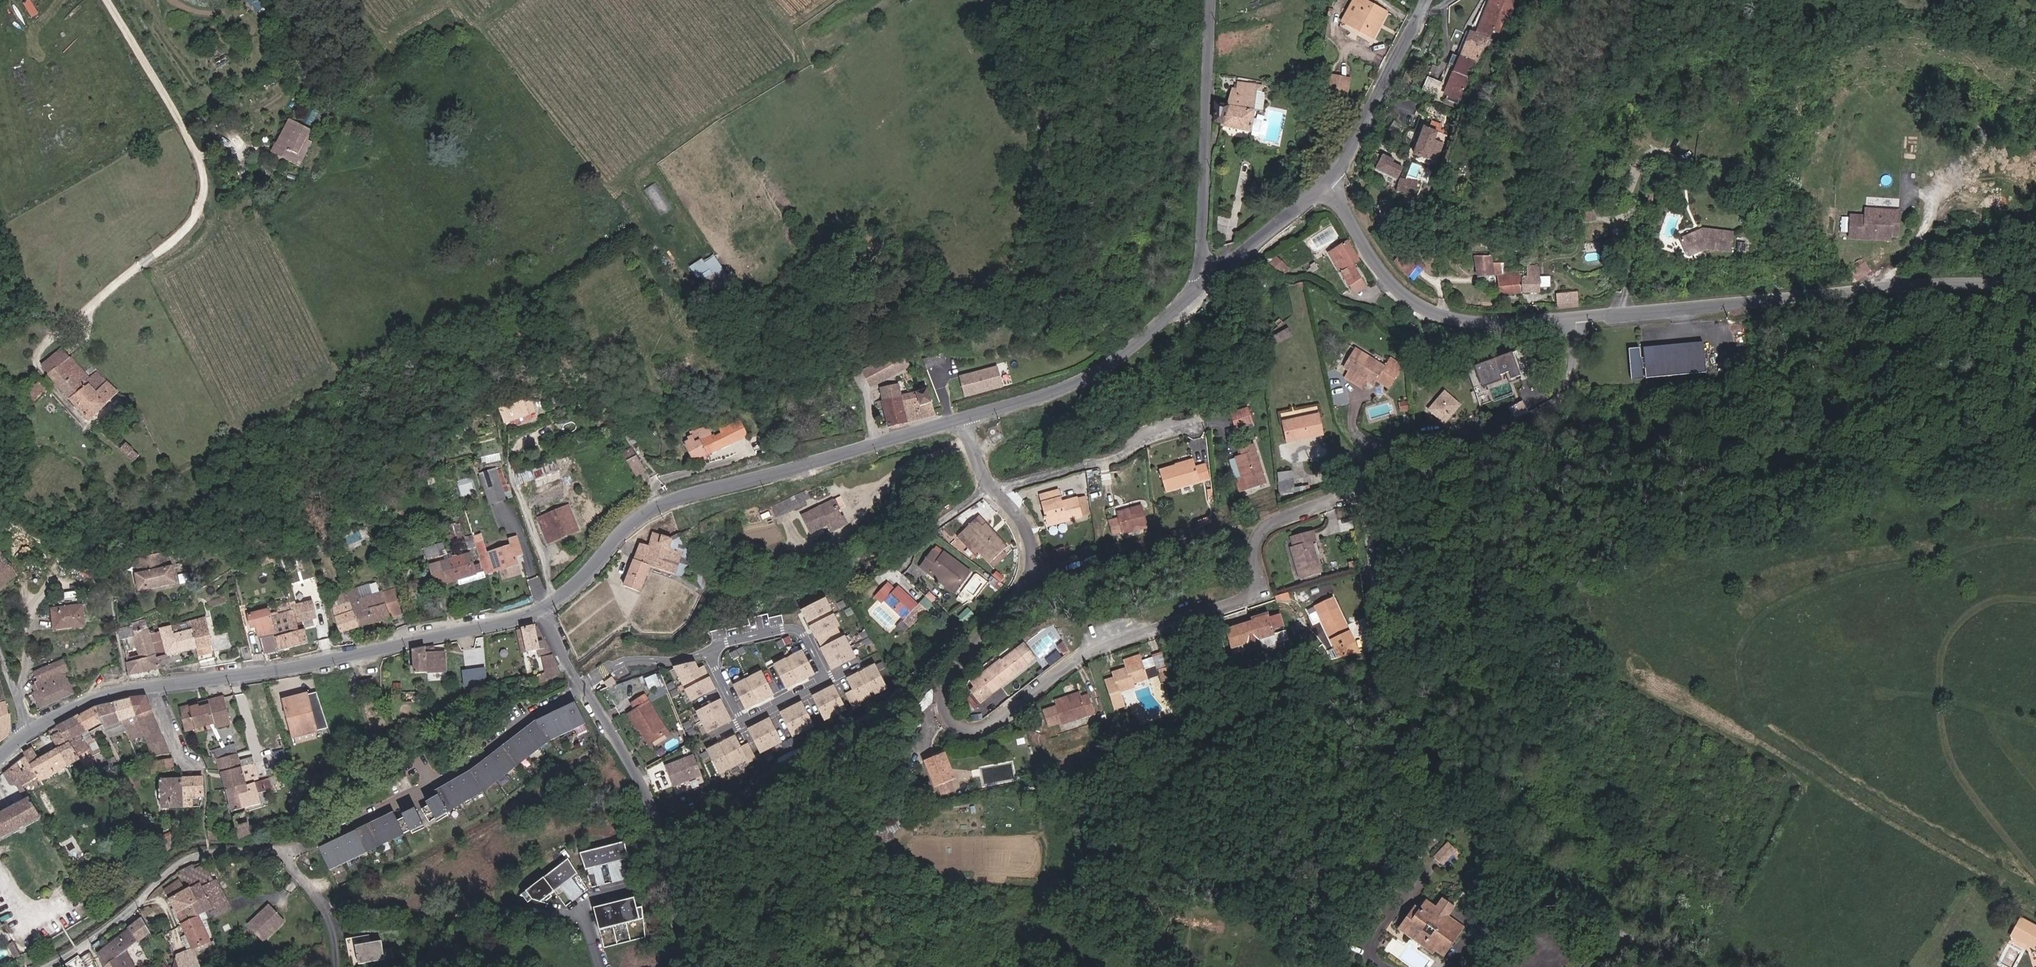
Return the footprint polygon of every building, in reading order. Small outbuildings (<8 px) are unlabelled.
[(1375,41),(1388,13),(1362,0),(1357,0),(1344,25),(1375,41)] [(1480,33),(1493,38),(1496,31),(1502,33),(1507,20),(1512,22),(1520,0),(1493,0),(1480,33)] [(1493,38),(1480,33),(1474,30),(1464,56),(1481,64),(1496,39),(1493,38)] [(1481,64),(1464,56),(1448,94),(1466,101),(1481,64)] [(1334,74),(1331,88),(1351,92),(1353,77),(1334,74)] [(1439,92),(1443,83),(1431,79),(1428,87),(1439,92)] [(1256,130),(1263,83),(1243,81),(1242,87),(1236,86),(1233,103),(1222,102),(1220,122),(1227,123),(1226,126),(1256,130)] [(298,168),(317,129),(291,117),(265,164),(280,171),(282,161),(298,168)] [(1449,137),(1447,136),(1449,132),(1444,130),(1446,127),(1436,123),(1433,130),(1428,128),(1417,155),(1438,164),(1449,137)] [(1402,180),(1407,169),(1395,163),(1397,158),(1385,154),(1379,169),(1402,180)] [(1410,193),(1418,194),(1420,182),(1404,179),(1402,191),(1410,193)] [(656,185),(644,192),(658,217),(671,210),(656,185)] [(1902,235),(1904,210),(1871,207),(1870,215),(1872,217),(1875,217),(1877,216),(1896,217),(1895,234),(1902,235)] [(247,219),(243,211),(234,215),(240,224),(247,219)] [(1894,238),(1896,217),(1877,216),(1875,217),(1872,217),(1870,215),(1856,214),(1854,236),(1894,238)] [(1331,224),(1311,237),(1318,249),(1339,236),(1331,224)] [(1736,251),(1738,233),(1708,229),(1707,229),(1705,232),(1703,233),(1700,232),(1687,238),(1685,241),(1691,254),(1694,255),(1711,248),(1736,251)] [(1352,240),(1332,252),(1355,294),(1371,285),(1359,263),(1363,260),(1352,240)] [(1284,249),(1286,254),(1296,249),(1294,244),(1284,249)] [(1410,250),(1399,262),(1419,280),(1429,268),(1410,250)] [(716,255),(707,261),(704,257),(693,264),(712,292),(732,278),(716,255)] [(1527,292),(1526,276),(1516,277),(1516,270),(1508,270),(1507,264),(1498,264),(1497,256),(1483,256),(1484,278),(1504,277),(1505,293),(1527,292)] [(1851,271),(1858,280),(1872,271),(1865,262),(1851,271)] [(1532,276),(1526,276),(1527,292),(1544,292),(1543,265),(1531,266),(1532,276)] [(1581,307),(1581,293),(1560,294),(1560,308),(1581,307)] [(1193,307),(1189,311),(1193,315),(1197,311),(1193,307)] [(1268,346),(1272,354),(1293,344),(1288,336),(1268,346)] [(1712,372),(1709,341),(1649,346),(1650,357),(1646,357),(1645,347),(1634,348),(1637,378),(1649,377),(1648,367),(1650,367),(1651,377),(1712,372)] [(1393,356),(1387,365),(1358,346),(1345,365),(1352,369),(1348,376),(1366,388),(1371,380),(1377,384),(1380,380),(1391,388),(1406,365),(1393,356)] [(44,366),(94,421),(121,392),(99,369),(92,376),(64,349),(44,366)] [(904,350),(866,370),(874,385),(912,366),(904,350)] [(930,368),(948,362),(946,353),(927,358),(930,368)] [(1517,353),(1477,365),(1488,400),(1512,393),(1508,381),(1524,376),(1517,353)] [(965,395),(1005,389),(1001,366),(961,372),(965,395)] [(37,403),(50,391),(42,382),(29,394),(37,403)] [(930,386),(904,394),(901,382),(884,387),(887,398),(880,400),(883,410),(887,409),(892,427),(938,414),(930,386)] [(1462,403),(1448,390),(1432,408),(1447,421),(1462,403)] [(497,409),(502,421),(528,410),(522,396),(496,406),(497,409)] [(1515,418),(1530,410),(1524,399),(1509,406),(1515,418)] [(1239,427),(1255,421),(1251,408),(1235,413),(1239,427)] [(1287,421),(1292,440),(1327,432),(1322,413),(1287,421)] [(745,422),(718,435),(714,426),(704,431),(708,439),(702,442),(699,435),(693,438),(695,441),(691,442),(700,458),(707,457),(725,448),(726,450),(736,445),(752,437),(745,422)] [(1256,443),(1242,447),(1244,454),(1240,456),(1246,475),(1239,478),(1244,490),(1269,482),(1256,443)] [(125,450),(137,460),(143,455),(130,444),(125,450)] [(649,470),(635,447),(625,452),(640,476),(649,470)] [(1180,469),(1199,463),(1198,461),(1179,466),(1180,469)] [(534,477),(540,487),(548,483),(538,463),(516,475),(521,485),(534,477)] [(1214,478),(1211,465),(1200,468),(1199,463),(1180,469),(1179,466),(1165,469),(1170,491),(1204,483),(1204,481),(1214,478)] [(501,468),(482,474),(492,504),(511,498),(501,468)] [(1296,492),(1294,479),(1280,482),(1283,495),(1296,492)] [(1084,517),(1080,498),(1064,502),(1061,489),(1044,494),(1050,522),(1050,524),(1066,521),(1084,517)] [(812,502),(807,490),(772,505),(777,516),(812,502)] [(1080,498),(1084,517),(1092,515),(1088,496),(1080,498)] [(821,505),(805,512),(815,533),(832,524),(835,531),(852,523),(848,516),(845,517),(837,500),(822,507),(821,505)] [(572,504),(539,518),(550,544),(583,530),(572,504)] [(1143,507),(1119,512),(1124,533),(1148,527),(1143,507)] [(979,521),(961,537),(979,556),(983,553),(995,566),(1013,550),(990,525),(986,529),(979,521)] [(1316,541),(1318,540),(1315,531),(1296,537),(1298,544),(1293,545),(1303,578),(1325,571),(1316,541)] [(650,544),(643,542),(636,560),(627,586),(643,591),(652,566),(678,575),(686,550),(674,546),(677,539),(655,532),(650,544)] [(487,541),(479,544),(481,550),(487,568),(489,574),(505,569),(508,579),(524,573),(519,556),(526,554),(520,537),(514,539),(516,546),(490,553),(487,541)] [(444,541),(423,548),(427,560),(449,553),(444,541)] [(0,587),(17,576),(21,574),(0,547),(0,587)] [(923,568),(932,575),(934,571),(959,589),(972,572),(947,554),(945,556),(936,550),(923,568)] [(481,574),(474,552),(433,564),(439,586),(481,574)] [(144,592),(182,585),(178,566),(141,574),(144,592)] [(956,593),(959,589),(934,571),(932,575),(956,593)] [(382,581),(359,589),(362,598),(385,591),(382,581)] [(901,587),(898,589),(891,583),(877,597),(885,604),(888,602),(908,620),(914,625),(929,609),(923,603),(921,605),(901,587)] [(359,589),(340,595),(343,604),(336,606),(345,632),(403,613),(395,588),(385,591),(362,598),(359,589)] [(818,633),(840,621),(826,595),(804,607),(818,633)] [(210,602),(212,608),(230,602),(228,596),(210,602)] [(1351,634),(1335,599),(1318,607),(1310,610),(1315,622),(1323,619),(1333,642),(1351,634)] [(312,642),(308,624),(303,625),(302,622),(307,621),(319,618),(315,601),(294,606),(295,609),(275,614),(280,635),(263,639),(267,654),(283,649),(312,642)] [(57,610),(59,631),(89,628),(87,607),(57,610)] [(280,635),(275,614),(273,609),(253,614),(256,627),(260,626),(263,639),(280,635)] [(1259,640),(1277,635),(1276,629),(1286,626),(1283,616),(1273,619),(1272,616),(1258,620),(1244,624),(1244,626),(1229,630),(1233,646),(1248,642),(1251,652),(1262,649),(1259,640)] [(211,618),(177,626),(179,635),(196,630),(202,650),(203,657),(220,653),(211,618)] [(901,627),(907,632),(914,625),(908,620),(901,627)] [(179,635),(177,626),(165,630),(166,632),(173,658),(202,650),(196,630),(179,635)] [(129,664),(133,678),(166,669),(163,660),(162,654),(157,655),(152,635),(151,630),(136,634),(134,627),(123,630),(128,648),(133,646),(131,641),(137,639),(142,660),(129,664)] [(546,648),(535,627),(521,630),(526,653),(546,648)] [(163,660),(173,658),(166,632),(152,635),(157,655),(162,654),(163,660)] [(824,645),(834,664),(857,653),(846,633),(824,645)] [(1066,643),(1061,647),(1068,654),(1073,651),(1066,643)] [(246,662),(255,660),(251,645),(243,647),(246,662)] [(417,649),(419,674),(450,671),(448,652),(431,653),(431,647),(417,649)] [(816,670),(804,647),(777,661),(789,684),(816,670)] [(995,692),(1031,664),(1019,648),(1005,660),(1004,659),(982,676),(995,692)] [(96,653),(100,665),(113,660),(108,649),(96,653)] [(1129,660),(1130,664),(1146,659),(1144,655),(1129,660)] [(561,666),(555,656),(544,659),(546,669),(561,666)] [(1152,679),(1146,659),(1130,664),(1132,669),(1125,672),(1124,669),(1116,671),(1118,678),(1108,680),(1115,705),(1126,701),(1123,691),(1141,686),(1140,683),(1152,679)] [(76,693),(68,674),(73,672),(67,660),(39,672),(42,680),(38,682),(42,691),(37,693),(43,707),(76,693)] [(694,697),(717,685),(705,664),(700,667),(697,660),(677,664),(694,697)] [(850,689),(855,700),(857,703),(864,699),(862,696),(889,683),(877,660),(851,674),(857,685),(850,689)] [(120,666),(106,671),(109,680),(123,675),(120,666)] [(487,667),(463,668),(463,681),(488,680),(487,667)] [(775,691),(763,668),(737,682),(748,705),(775,691)] [(836,681),(816,692),(828,714),(848,704),(836,681)] [(633,710),(643,726),(645,725),(654,739),(671,728),(647,691),(635,699),(640,706),(633,710)] [(330,728),(319,692),(285,702),(295,738),(297,737),(299,744),(318,738),(316,732),(330,728)] [(1067,698),(1068,703),(1084,698),(1083,693),(1067,698)] [(1084,698),(1068,703),(1059,705),(1065,724),(1098,714),(1092,695),(1084,698)] [(122,722),(125,721),(132,739),(146,736),(155,757),(173,753),(149,697),(134,698),(115,703),(122,722)] [(234,724),(226,697),(183,708),(189,732),(218,724),(219,728),(234,724)] [(723,697),(700,708),(710,728),(733,717),(723,697)] [(804,698),(784,708),(796,731),(816,720),(804,698)] [(9,701),(7,701),(0,704),(0,731),(1,731),(5,742),(12,732),(14,715),(9,701)] [(107,728),(122,722),(115,703),(99,708),(106,724),(107,728)] [(425,806),(433,818),(486,787),(556,740),(591,724),(582,703),(542,721),(476,769),(440,789),(443,794),(431,800),(432,802),(425,806)] [(91,731),(106,724),(99,708),(82,716),(91,731)] [(772,715),(752,725),(764,748),(784,737),(772,715)] [(86,767),(98,761),(95,755),(104,751),(98,738),(89,742),(85,733),(91,731),(82,716),(62,727),(71,745),(75,744),(80,754),(83,760),(86,767)] [(71,745),(62,727),(54,731),(63,748),(43,759),(36,749),(28,753),(30,756),(15,767),(26,787),(42,777),(44,781),(83,760),(80,754),(75,744),(71,745)] [(750,740),(744,744),(738,733),(711,746),(723,769),(750,755),(751,758),(758,754),(750,740)] [(245,768),(242,755),(238,742),(214,749),(218,763),(221,762),(224,771),(225,774),(245,768)] [(137,762),(142,761),(138,751),(134,753),(137,762)] [(705,770),(697,751),(668,763),(676,782),(705,770)] [(958,779),(947,754),(927,762),(937,788),(958,779)] [(178,770),(176,759),(160,762),(162,773),(178,770)] [(7,773),(15,787),(20,785),(29,801),(0,816),(0,828),(6,838),(45,817),(34,798),(26,787),(15,767),(7,773)] [(245,768),(225,774),(230,793),(251,788),(251,786),(245,768)] [(201,775),(182,776),(183,794),(202,793),(201,775)] [(182,776),(160,777),(161,806),(183,805),(183,794),(182,776)] [(271,782),(251,788),(253,794),(247,795),(251,810),(265,806),(262,795),(273,792),(271,782)] [(253,794),(251,788),(230,793),(236,814),(251,810),(247,795),(253,794)] [(400,814),(326,850),(336,870),(429,824),(421,809),(408,815),(409,817),(403,821),(400,814)] [(238,818),(244,838),(255,835),(249,812),(240,815),(238,818)] [(179,845),(173,833),(164,838),(169,850),(179,845)] [(586,869),(629,857),(625,841),(581,853),(586,869)] [(1443,865),(1457,851),(1448,841),(1434,856),(1443,865)] [(541,902),(579,873),(569,858),(527,891),(533,899),(541,902)] [(626,860),(611,863),(615,881),(630,878),(626,860)] [(205,882),(190,890),(184,879),(167,888),(187,924),(201,916),(217,908),(222,917),(235,910),(219,880),(208,887),(205,882)] [(646,917),(643,905),(638,907),(635,896),(595,907),(600,929),(646,917)] [(1424,911),(1410,929),(1440,951),(1443,947),(1449,952),(1467,927),(1453,917),(1459,908),(1447,899),(1440,909),(1430,902),(1424,911)] [(270,904),(252,926),(268,940),(287,918),(270,904)] [(1406,926),(1410,929),(1424,911),(1420,907),(1406,926)] [(2013,933),(2035,945),(2035,921),(2023,915),(2013,933)] [(201,916),(187,924),(196,948),(181,953),(178,966),(202,966),(205,966),(198,954),(221,945),(218,939),(214,941),(201,916)] [(142,920),(134,927),(143,939),(150,933),(142,920)] [(133,956),(130,958),(127,951),(139,941),(130,929),(97,953),(106,966),(119,957),(124,966),(139,966),(133,956)] [(373,934),(349,938),(355,965),(397,956),(395,947),(387,948),(385,939),(374,941),(373,934)] [(119,957),(106,966),(124,966),(119,957)] [(292,958),(280,961),(282,966),(286,966),(294,965),(292,958)]
